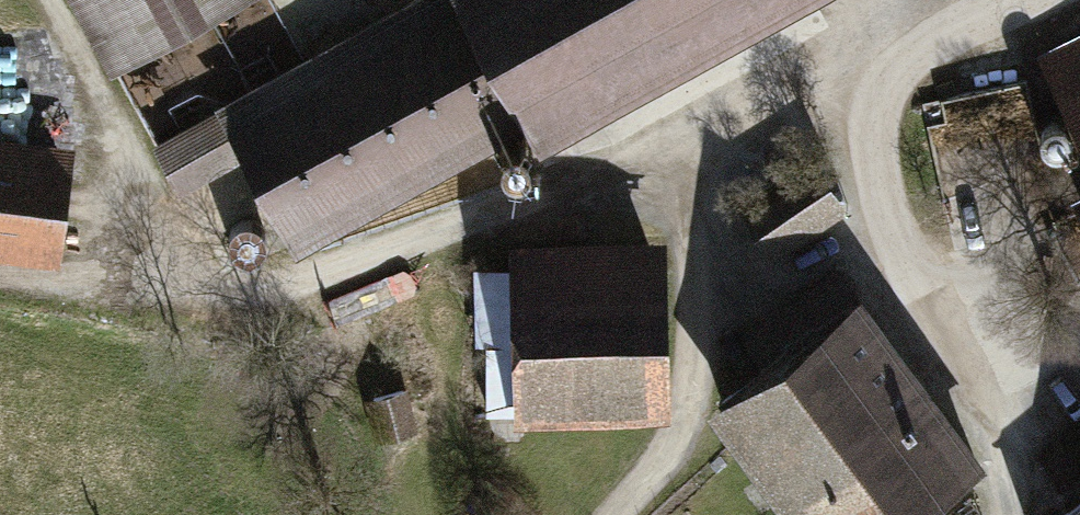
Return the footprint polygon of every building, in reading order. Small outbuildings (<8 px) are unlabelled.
[(111,68),(235,0),(73,0),(111,68)] [(213,100),(216,106),(152,141),(179,191),(242,157),(296,254),(529,126),(540,145),(805,0),(396,0),(213,100)] [(1036,49),(1079,137),(1079,27),(1036,49)] [(1041,145),(1046,150),(1052,152),(1058,153),(1064,151),(1069,148),(1073,143),(1075,138),(1076,132),(1074,126),(1071,121),(1066,117),(1061,115),(1055,115),(1048,117),(1043,120),(1039,126),(1038,132),(1038,139),(1041,145)] [(502,167),(507,171),(513,174),(519,174),(525,173),(530,170),(534,165),(536,160),(536,154),(535,148),(532,143),(527,139),(521,137),(515,137),(509,138),(504,142),(500,148),(498,154),(499,161),(502,167)] [(79,150),(0,141),(0,261),(64,269),(79,150)] [(850,205),(816,148),(738,196),(773,252),(850,205)] [(1069,190),(1079,212),(1079,184),(1069,190)] [(229,240),(233,244),(239,247),(246,248),(252,246),(257,243),(261,238),(263,233),(263,227),(262,221),(259,216),(254,212),(248,210),(242,210),(236,212),(231,215),(227,221),(225,227),(226,234),(229,240)] [(666,230),(508,233),(512,416),(670,413),(666,230)] [(978,467),(834,272),(785,308),(797,324),(779,337),(903,508),(965,462),(972,473),(978,467)] [(903,508),(779,337),(750,358),(761,373),(723,403),(804,514),(893,514),(903,508)] [(407,384),(364,395),(375,438),(418,427),(407,384)] [(1066,514),(1079,514),(1079,504),(1066,514)]
